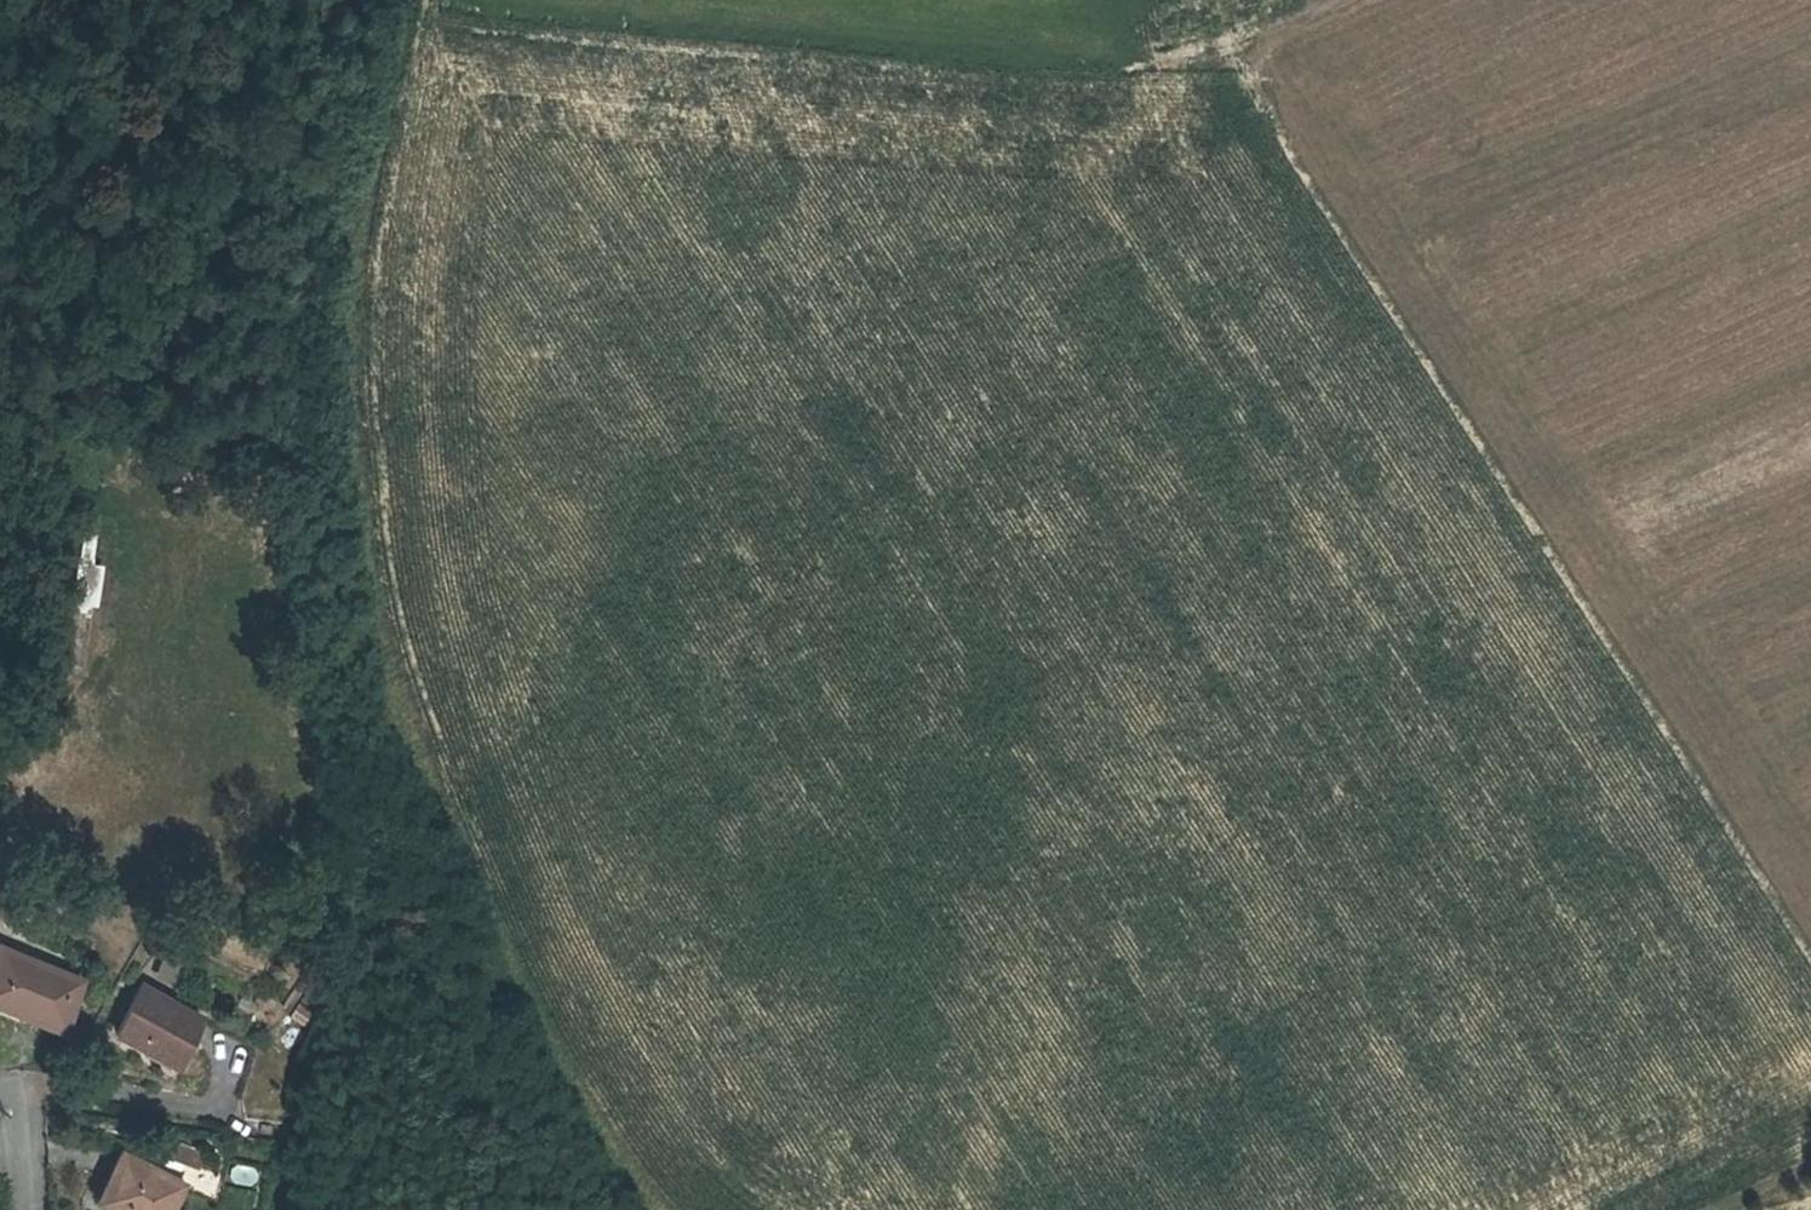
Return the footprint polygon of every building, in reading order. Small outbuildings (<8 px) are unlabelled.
[(57,1027),(79,975),(0,944),(0,1005),(57,1027)] [(143,969),(117,1016),(179,1049),(204,1001),(143,969)] [(167,1167),(198,1165),(196,1143),(165,1146),(167,1167)] [(95,1206),(102,1209),(172,1209),(183,1195),(123,1158),(95,1206)] [(229,1180),(253,1186),(258,1169),(234,1162),(229,1180)]
